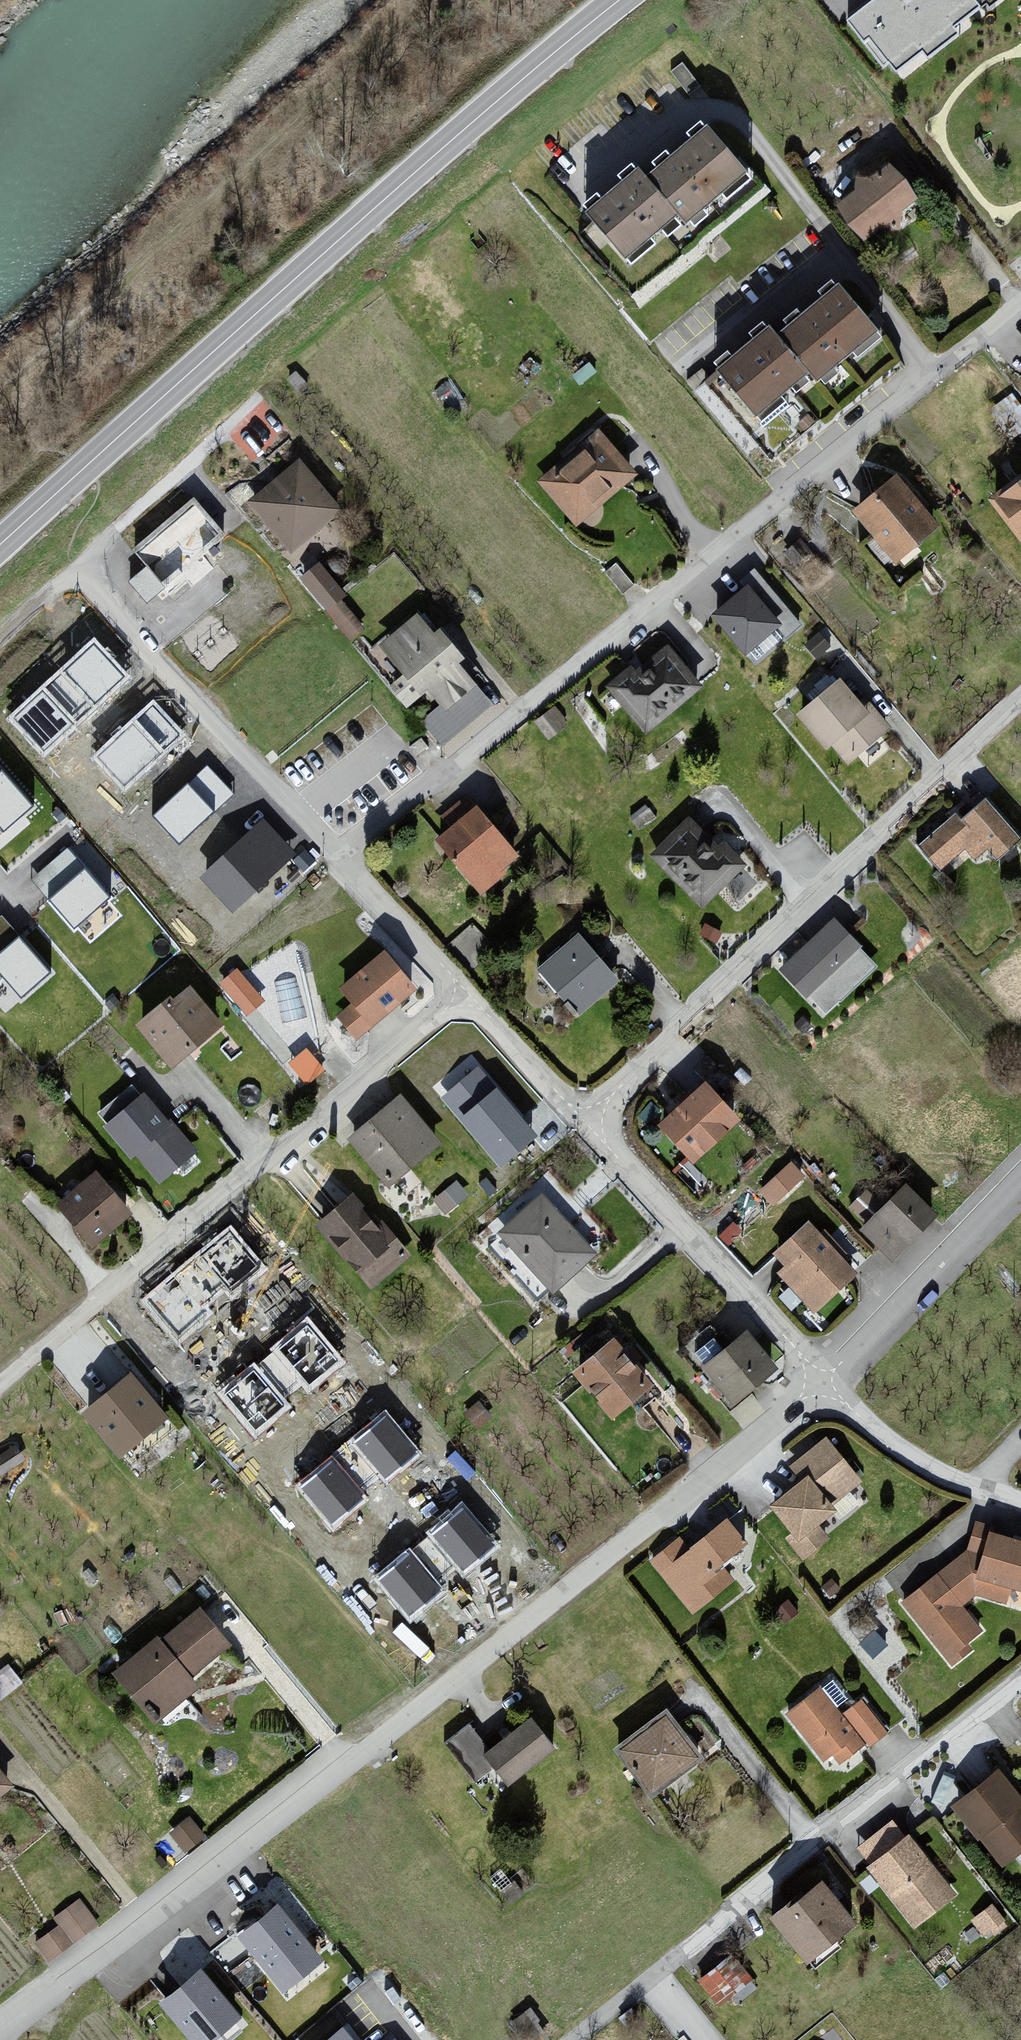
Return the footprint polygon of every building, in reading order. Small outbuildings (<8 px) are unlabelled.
[(853,31),(885,71),(889,68),(903,83),(929,62),(935,70),(967,44),(961,36),(987,17),(975,0),(893,0),(853,31)] [(642,166),(587,212),(632,263),(687,216),(696,227),(756,175),(712,126),(652,178),(642,166)] [(874,164),(821,202),(850,244),(904,206),(874,164)] [(701,375),(746,430),(799,387),(807,397),(872,345),(826,289),(761,341),(753,332),(701,375)] [(1012,348),(1020,359),(1020,342),(1012,348)] [(232,440),(255,467),(290,436),(267,409),(232,440)] [(589,434),(531,483),(571,530),(629,481),(589,434)] [(301,461),(252,502),(291,549),(340,508),(301,461)] [(974,496),(1010,544),(1020,536),(1020,461),(974,496)] [(900,477),(854,512),(895,566),(941,530),(900,477)] [(195,499),(136,550),(149,565),(132,580),(147,598),(224,533),(195,499)] [(324,571),(306,586),(353,643),(372,628),(324,571)] [(747,589),(713,619),(756,668),(805,626),(757,571),(742,584),(747,589)] [(423,614),(387,644),(412,672),(394,687),(449,752),(502,708),(423,614)] [(129,675),(95,639),(9,719),(43,756),(129,675)] [(608,687),(647,735),(704,689),(666,641),(608,687)] [(825,679),(781,716),(814,755),(823,747),(841,769),(885,732),(858,701),(850,708),(825,679)] [(186,735),(153,700),(91,758),(125,793),(186,735)] [(531,724),(545,742),(563,727),(549,710),(531,724)] [(0,766),(0,829),(2,832),(34,803),(0,766)] [(232,793),(207,766),(154,816),(180,844),(232,793)] [(951,815),(914,848),(936,872),(964,847),(986,871),(1020,841),(988,806),(963,829),(951,815)] [(486,812),(447,844),(487,892),(526,860),(486,812)] [(691,818),(649,859),(700,911),(747,865),(725,843),(720,848),(691,818)] [(296,854),(263,819),(201,877),(234,912),(296,854)] [(110,896),(65,847),(55,856),(74,877),(51,898),(76,926),(110,896)] [(0,915),(0,975),(22,1001),(55,974),(4,912),(0,915)] [(838,922),(781,973),(825,1021),(881,970),(838,922)] [(581,937),(540,971),(579,1018),(620,984),(581,937)] [(420,988),(390,952),(344,991),(355,1004),(341,1016),(360,1038),(420,988)] [(249,1011),(267,995),(238,962),(219,979),(249,1011)] [(195,989),(144,1029),(176,1071),(228,1031),(195,989)] [(289,1059),(309,1080),(327,1063),(307,1041),(289,1059)] [(537,1136),(478,1067),(442,1097),(501,1167),(537,1136)] [(713,1082),(666,1126),(703,1165),(750,1122),(713,1082)] [(147,1096),(109,1130),(160,1186),(198,1152),(147,1096)] [(407,1098),(354,1141),(394,1189),(446,1146),(407,1098)] [(795,1156),(765,1177),(778,1195),(808,1174),(795,1156)] [(435,1192),(445,1207),(469,1191),(459,1176),(435,1192)] [(99,1177),(62,1210),(100,1252),(137,1219),(99,1177)] [(913,1184),(864,1231),(893,1263),(943,1216),(913,1184)] [(501,1232),(558,1295),(601,1257),(545,1193),(501,1232)] [(356,1197),(323,1224),(374,1286),(407,1259),(356,1197)] [(263,1266),(232,1229),(201,1255),(232,1292),(263,1266)] [(818,1235),(777,1272),(819,1318),(860,1280),(818,1235)] [(210,1312),(179,1275),(148,1300),(179,1337),(210,1312)] [(341,1359),(309,1322),(279,1348),(310,1385),(341,1359)] [(752,1333),(709,1368),(741,1408),(785,1373),(752,1333)] [(621,1340),(579,1375),(620,1424),(662,1389),(621,1340)] [(288,1404),(256,1367),(225,1393),(257,1430),(288,1404)] [(135,1378),(89,1416),(127,1462),(173,1424),(135,1378)] [(416,1454),(385,1417),(354,1442),(385,1480),(416,1454)] [(0,1454),(0,1479),(2,1481),(28,1464),(14,1444),(0,1454)] [(829,1444),(792,1472),(804,1488),(780,1506),(799,1532),(787,1541),(806,1567),(839,1542),(829,1529),(846,1516),(837,1504),(861,1486),(829,1444)] [(363,1499),(332,1462),(301,1488),(332,1525),(363,1499)] [(494,1545),(462,1508),(431,1534),(463,1571),(494,1545)] [(686,1538),(653,1564),(694,1615),(735,1583),(725,1570),(754,1547),(734,1521),(696,1551),(686,1538)] [(903,1606),(955,1669),(989,1642),(964,1607),(976,1599),(1011,1607),(1014,1596),(1020,1597),(1020,1537),(976,1525),(967,1555),(903,1606)] [(440,1591),(409,1554),(378,1580),(410,1617),(440,1591)] [(202,1610),(118,1677),(161,1731),(208,1694),(196,1680),(233,1650),(202,1610)] [(22,1680),(12,1660),(0,1666),(0,1692),(22,1680)] [(820,1688),(788,1713),(835,1776),(888,1737),(865,1704),(844,1720),(820,1688)] [(663,1710),(615,1747),(650,1792),(698,1755),(663,1710)] [(569,1751),(540,1713),(494,1747),(477,1724),(451,1743),(479,1781),(497,1768),(514,1791),(569,1751)] [(15,1790),(0,1772),(0,1802),(15,1790)] [(955,1809),(1015,1883),(1020,1878),(1020,1795),(1002,1772),(955,1809)] [(193,1819),(173,1837),(189,1854),(208,1837),(193,1819)] [(896,1821),(855,1853),(915,1929),(956,1897),(896,1821)] [(501,1867),(490,1875),(508,1901),(520,1894),(501,1867)] [(826,1878),(776,1918),(816,1967),(866,1928),(826,1878)] [(273,1894),(229,1930),(274,1985),(319,1949),(273,1894)] [(61,1930),(37,1947),(51,1966),(102,1929),(79,1898),(52,1918),(61,1930)] [(994,1907),(969,1924),(983,1946),(1009,1929),(994,1907)] [(152,1991),(192,2039),(205,2039),(241,2011),(196,1955),(152,1991)] [(734,1959),(704,1982),(722,2006),(752,1982),(734,1959)] [(510,2018),(525,2039),(546,2039),(550,2037),(529,2006),(510,2018)]
